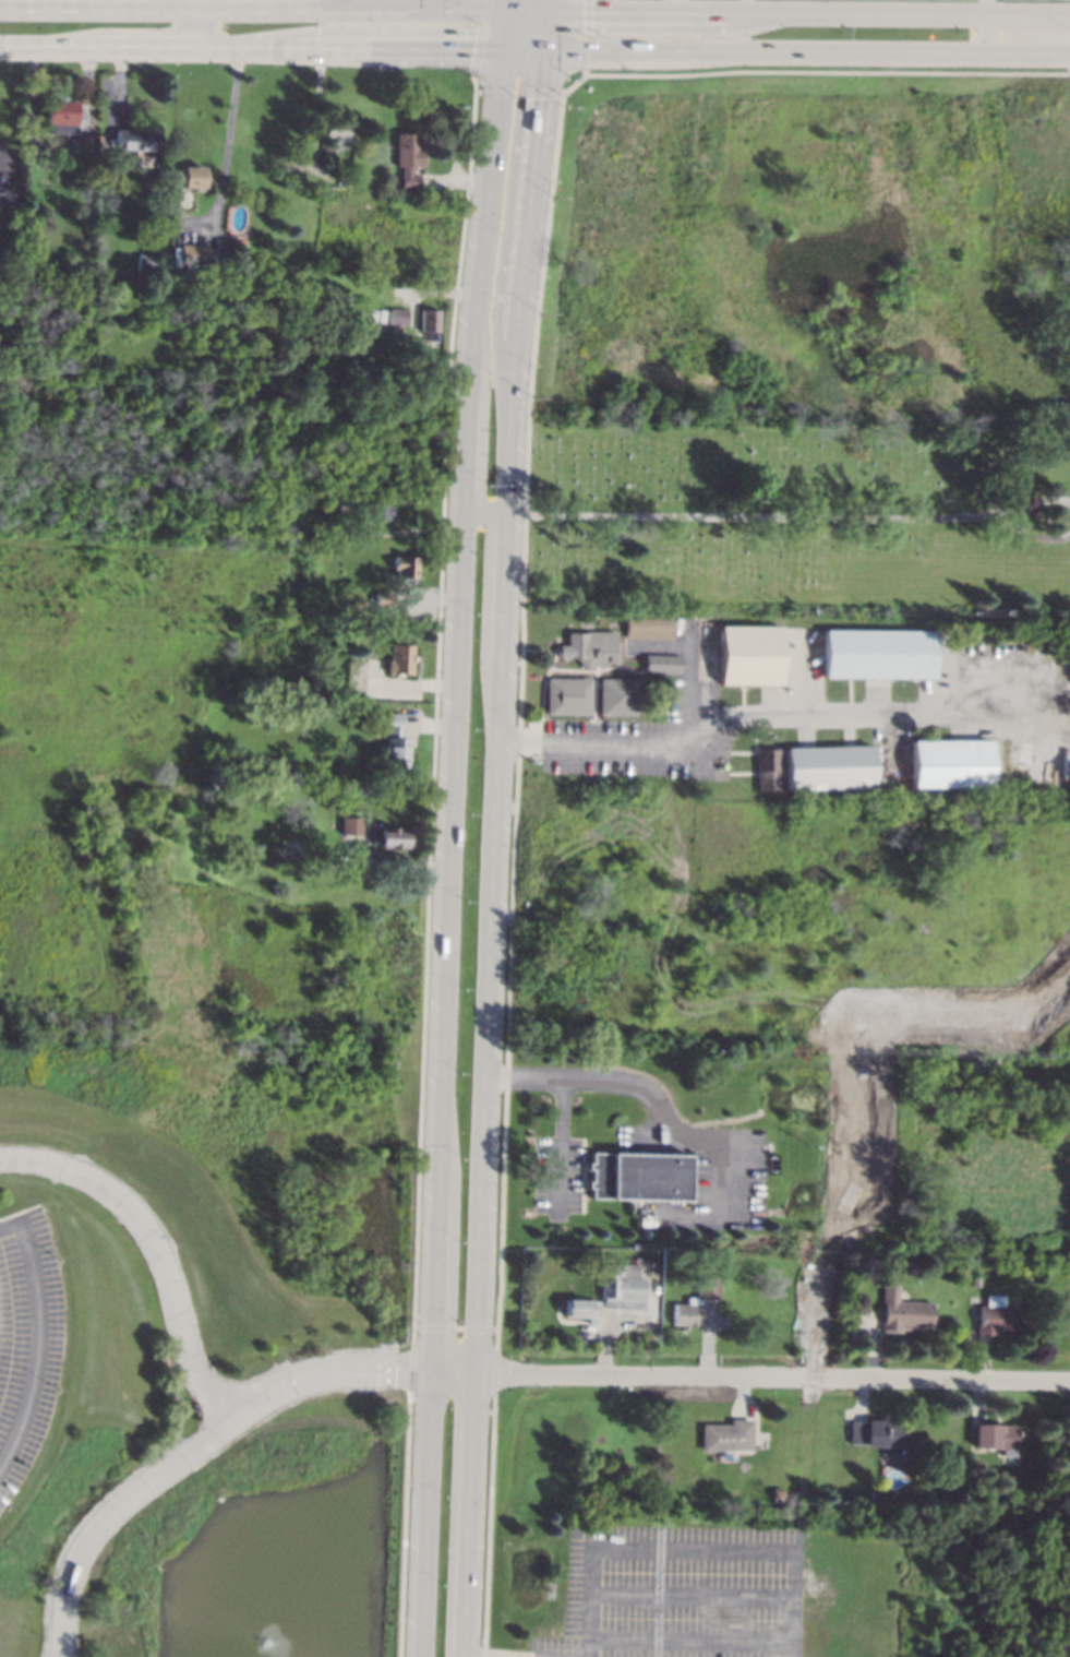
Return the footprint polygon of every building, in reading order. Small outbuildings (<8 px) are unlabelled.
[(65,100),(75,100),(74,123),(44,123),(45,99),(55,99),(55,95),(65,95),(65,100)] [(347,121),(346,146),(333,146),(333,152),(321,152),(323,120),(347,121)] [(158,130),(157,154),(146,153),(146,158),(137,157),(137,150),(113,148),(115,129),(158,130)] [(396,133),(419,133),(419,147),(421,147),(421,166),(412,166),(412,172),(419,172),(418,189),(400,189),(400,166),(396,166),(396,133)] [(99,152),(85,152),(85,143),(87,143),(87,134),(99,134),(99,152)] [(203,175),(205,175),(205,180),(202,180),(202,191),(191,191),(191,188),(179,188),(179,166),(203,166),(203,175)] [(17,203),(1,203),(1,188),(16,188),(19,188),(17,203)] [(52,212),(49,222),(41,218),(45,210),(52,212)] [(206,265),(178,264),(178,242),(207,243),(206,265)] [(151,254),(151,271),(135,270),(135,253),(151,254)] [(39,261),(37,269),(27,265),(29,258),(39,261)] [(53,267),(45,267),(45,260),(53,259),(53,267)] [(390,309),(405,309),(405,322),(390,321),(390,309)] [(420,309),(437,310),(436,332),(419,332),(420,309)] [(385,505),(389,505),(389,515),(385,514),(385,520),(356,520),(356,506),(366,506),(368,500),(386,500),(385,505)] [(413,579),(410,579),(410,583),(398,583),(398,579),(392,579),(392,569),(388,569),(389,557),(414,558),(413,579)] [(390,605),(372,605),(372,593),(390,593),(390,605)] [(672,639),(672,619),(624,619),(624,639),(672,639)] [(779,627),(779,684),(718,683),(719,625),(779,627)] [(929,678),(821,677),(822,630),(929,631),(929,678)] [(585,631),(613,632),(613,642),(615,642),(615,663),(608,663),(608,666),(591,666),(591,661),(573,661),(573,658),(556,658),(556,645),(565,645),(565,632),(585,633),(585,631)] [(409,656),(411,656),(411,661),(408,661),(408,673),(398,673),(398,677),(393,677),(393,673),(384,673),(384,659),(387,659),(387,644),(409,644),(409,656)] [(678,655),(644,654),(644,671),(677,672),(678,655)] [(589,715),(545,714),(545,678),(590,678),(589,715)] [(599,678),(635,679),(634,715),(598,715),(599,678)] [(399,731),(397,731),(397,738),(406,738),(406,768),(382,768),(382,759),(381,759),(381,746),(383,746),(383,730),(381,730),(381,713),(399,713),(399,731)] [(985,787),(907,787),(907,739),(985,739),(985,787)] [(770,748),(779,748),(780,790),(755,790),(754,766),(752,762),(754,758),(754,748),(760,748),(765,744),(770,748)] [(784,748),(868,744),(870,784),(786,788),(784,748)] [(360,834),(339,833),(339,816),(360,816),(360,834)] [(405,827),(405,828),(411,828),(410,848),(405,847),(405,848),(376,847),(376,844),(370,843),(370,837),(369,837),(369,827),(376,827),(376,826),(405,827)] [(282,868),(274,868),(274,857),(281,857),(282,868)] [(685,1155),(684,1201),(680,1201),(588,1197),(588,1188),(584,1188),(585,1181),(589,1181),(589,1168),(585,1168),(585,1163),(589,1163),(590,1153),(685,1155)] [(622,1278),(644,1278),(644,1300),(640,1300),(640,1308),(601,1307),(601,1297),(599,1297),(600,1264),(622,1264),(622,1278)] [(963,1268),(963,1283),(951,1283),(951,1267),(963,1268)] [(719,1299),(700,1299),(700,1315),(698,1315),(698,1325),(685,1325),(685,1330),(681,1330),(681,1324),(673,1324),(673,1303),(685,1303),(685,1296),(696,1296),(696,1276),(719,1277),(719,1299)] [(894,1284),(894,1300),(930,1301),(929,1327),(913,1326),(913,1328),(899,1328),(899,1332),(878,1331),(880,1284),(894,1284)] [(1002,1307),(1015,1307),(1015,1328),(995,1328),(995,1334),(975,1334),(975,1324),(977,1324),(977,1306),(984,1306),(984,1294),(1002,1295),(1002,1307)] [(596,1300),(594,1319),(561,1316),(561,1306),(560,1306),(560,1299),(596,1300)] [(752,1450),(700,1450),(700,1423),(729,1423),(729,1419),(752,1419),(752,1450)] [(886,1422),(904,1422),(904,1446),(894,1447),(894,1456),(880,1456),(880,1446),(863,1446),(863,1444),(850,1444),(850,1421),(865,1421),(865,1420),(886,1419),(886,1422)] [(1017,1456),(1001,1456),(1001,1446),(974,1446),(974,1424),(1017,1424),(1017,1456)] [(783,1498),(773,1498),(773,1487),(783,1488),(783,1498)] [(996,1493),(996,1502),(985,1501),(985,1492),(996,1493)]
